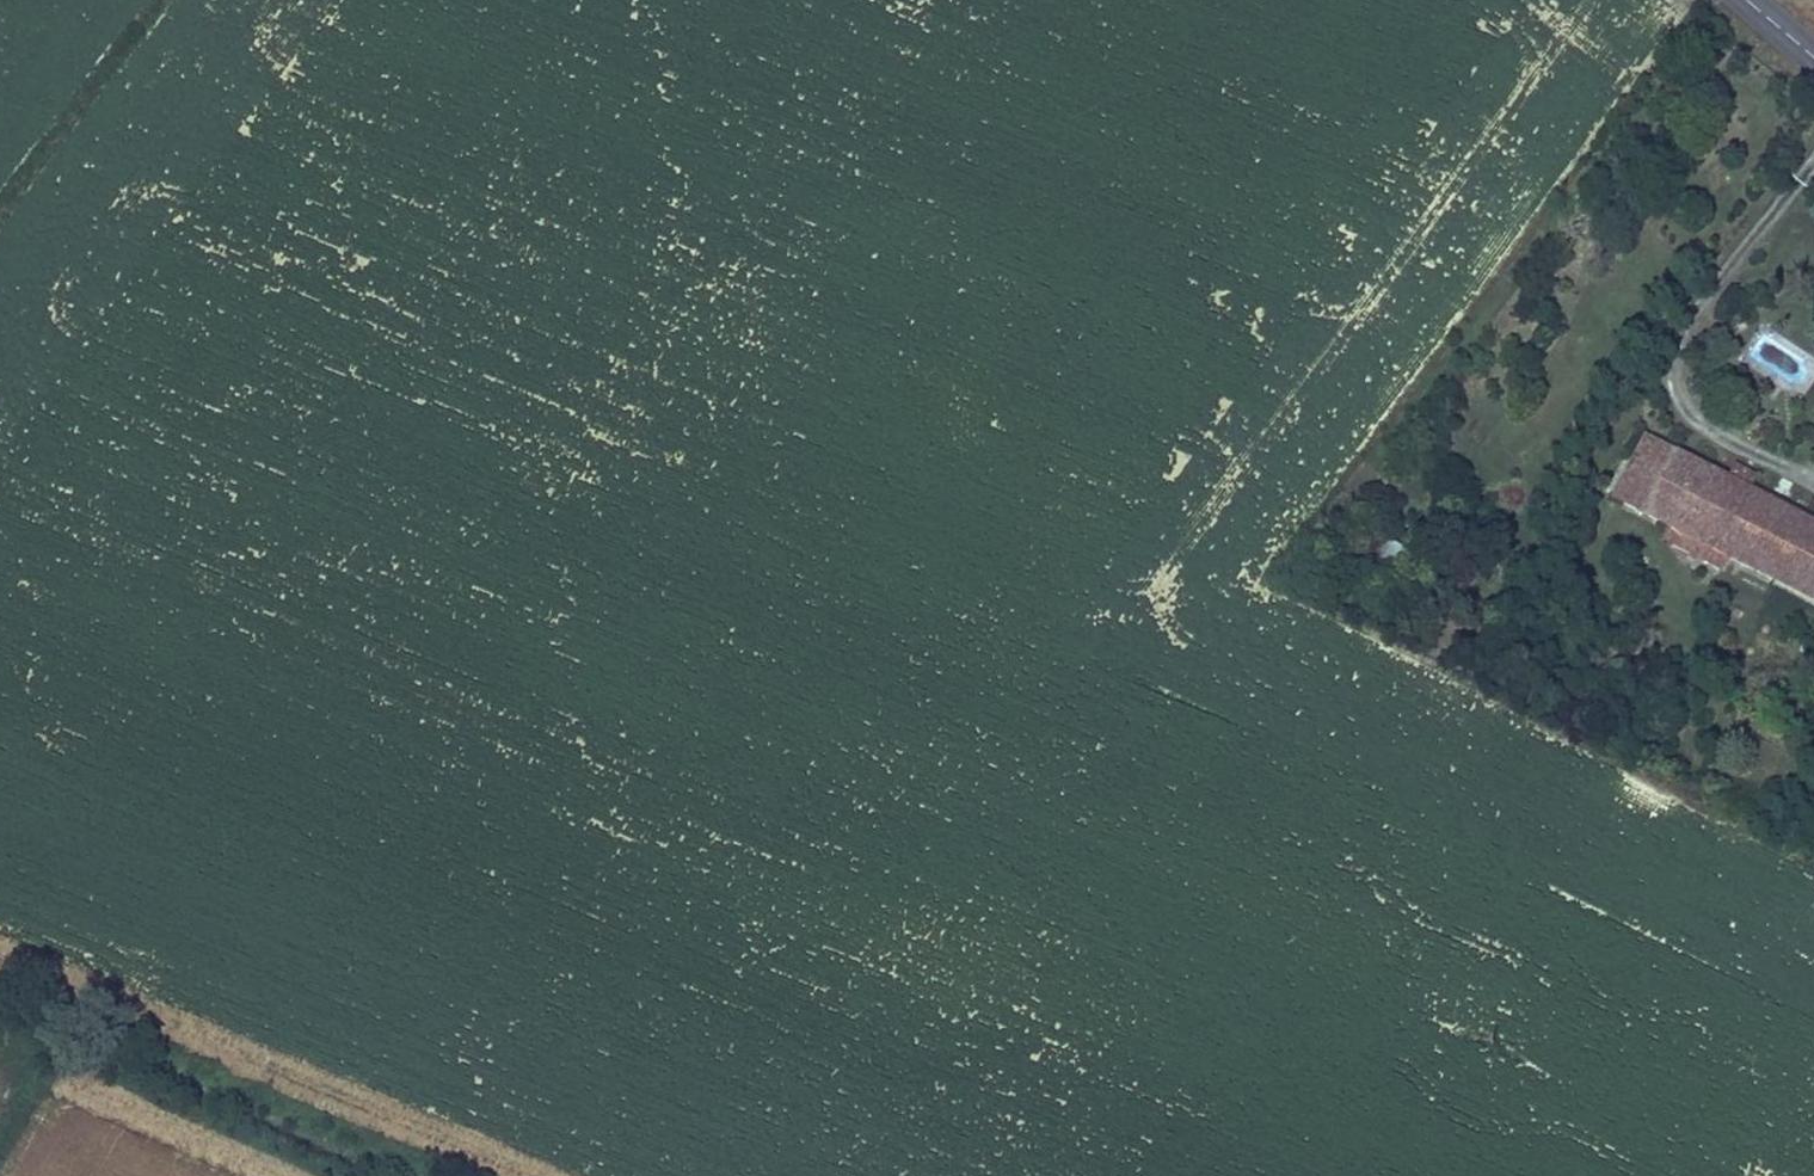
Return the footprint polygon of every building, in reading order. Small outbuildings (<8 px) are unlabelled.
[(1769,571),(1798,513),(1641,434),(1612,492),(1678,525),(1687,508),(1700,514),(1691,532),(1769,571)] [(1678,525),(1691,532),(1700,514),(1687,508),(1678,525)] [(1813,593),(1813,521),(1798,513),(1769,571),(1813,593)]
